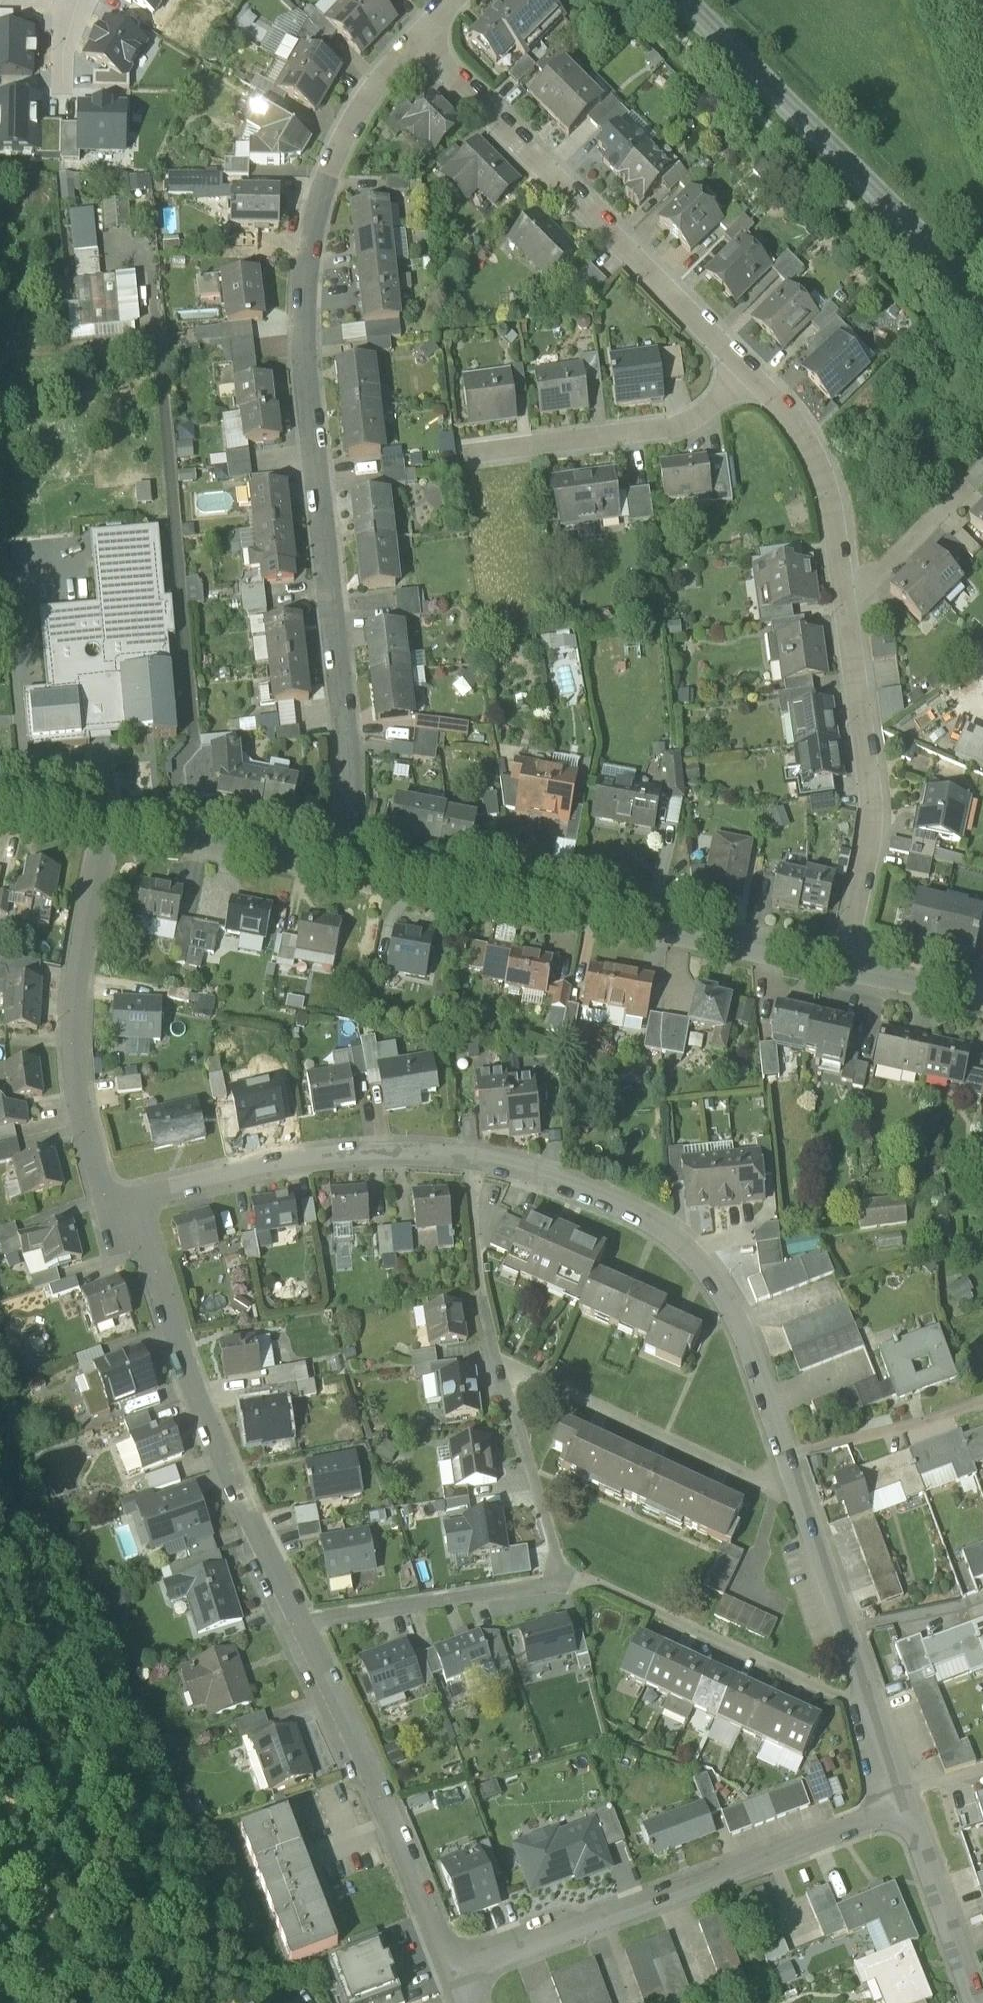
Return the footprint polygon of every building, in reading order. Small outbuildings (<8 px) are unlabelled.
[(131,5),(133,2),(154,16),(164,0),(123,0),(131,5)] [(338,0),(325,0),(315,11),(317,13),(327,22),(343,5),(338,0)] [(343,5),(378,39),(395,21),(374,0),(338,0),(343,5)] [(489,25),(513,49),(520,56),(536,41),(560,17),(543,0),(510,0),(487,23),(489,25)] [(361,57),(378,39),(343,5),(327,22),(326,23),(337,34),(361,57)] [(13,31),(14,13),(0,13),(0,31),(13,31)] [(326,40),(329,43),(337,34),(326,23),(327,22),(317,13),(308,22),(326,40)] [(13,31),(0,31),(0,75),(33,76),(34,62),(40,62),(40,15),(33,14),(33,32),(13,31)] [(114,26),(135,38),(141,27),(121,14),(114,26)] [(260,52),(276,62),(288,40),(295,45),(302,32),(308,22),(299,14),(277,22),(260,52)] [(565,22),(560,17),(536,41),(541,45),(565,22)] [(93,46),(86,57),(87,58),(110,71),(120,78),(122,74),(126,76),(126,75),(145,44),(135,38),(114,26),(107,21),(106,23),(100,33),(99,33),(92,45),(93,46)] [(308,22),(302,32),(323,44),(326,40),(308,22)] [(496,65),(513,49),(489,25),(472,41),(496,65)] [(302,48),(316,56),(323,44),(302,32),(295,45),(302,49),(302,48)] [(277,62),(289,70),(328,92),(340,70),(316,56),(302,48),(302,49),(295,45),(288,40),(276,62),(277,62)] [(527,59),(541,45),(536,41),(520,56),(525,61),(527,59)] [(559,46),(536,68),(548,79),(564,64),(571,58),(559,46)] [(518,86),(536,68),(527,59),(525,61),(509,77),(518,86)] [(289,70),(277,62),(265,83),(278,90),(289,70)] [(529,97),(549,117),(583,83),(564,64),(548,79),(529,97)] [(315,113),(328,92),(289,70),(278,90),(277,91),(287,97),(315,113)] [(108,75),(93,74),(93,89),(129,90),(129,78),(130,77),(126,75),(126,76),(122,74),(120,78),(110,71),(108,75)] [(583,83),(602,102),(609,96),(621,108),(624,105),(593,74),(583,83)] [(257,93),(281,108),(287,97),(277,91),(278,90),(265,83),(257,78),(250,89),(257,93)] [(602,102),(583,83),(549,117),(569,137),(587,119),(603,103),(602,102)] [(258,108),(282,122),(288,112),(281,108),(257,93),(250,105),(257,110),(258,108)] [(587,119),(598,131),(621,108),(609,96),(602,102),(603,103),(587,119)] [(430,144),(436,150),(461,125),(434,98),(417,115),(403,129),(404,130),(424,149),(430,144)] [(36,152),(37,123),(38,100),(0,99),(0,151),(35,152),(36,152)] [(383,126),(396,138),(404,130),(403,129),(417,115),(406,103),(383,126)] [(95,105),(95,107),(80,107),(79,126),(80,151),(124,152),(125,107),(110,107),(110,105),(95,105)] [(284,165),(284,162),(286,162),(290,161),(293,159),(296,157),(296,155),(300,158),(311,141),(294,131),(295,129),(282,122),(258,108),(257,110),(247,126),(248,127),(241,144),(240,144),(233,163),(232,166),(249,166),(280,167),(280,165),(284,165)] [(630,117),(621,108),(598,131),(607,139),(619,127),(619,128),(630,117)] [(633,133),(648,148),(657,139),(632,115),(630,117),(619,128),(629,137),(633,133)] [(62,123),(37,123),(36,152),(35,152),(35,159),(61,158),(61,125),(62,125),(62,123)] [(79,162),(80,151),(79,126),(62,125),(61,125),(61,158),(61,161),(79,162)] [(603,163),(618,178),(648,148),(633,133),(629,137),(619,128),(619,127),(607,139),(598,148),(608,158),(603,163)] [(477,189),(495,206),(519,183),(478,142),(464,156),(445,174),(443,177),(459,193),(471,182),(477,189)] [(437,166),(445,174),(464,156),(455,148),(437,166)] [(625,194),(639,208),(662,185),(674,174),(673,173),(648,148),(618,178),(630,190),(625,194)] [(225,177),(249,178),(249,166),(232,166),(233,163),(225,163),(225,177)] [(761,165),(753,173),(759,179),(767,171),(761,165)] [(662,185),(670,194),(679,185),(688,177),(679,168),(673,173),(674,174),(662,185)] [(679,185),(688,194),(691,191),(705,177),(696,169),(688,177),(679,185)] [(75,202),(73,174),(58,176),(61,203),(75,202)] [(117,202),(128,201),(131,201),(131,193),(129,179),(129,175),(115,177),(117,202)] [(150,177),(129,179),(131,193),(151,191),(150,177)] [(194,196),(196,196),(196,191),(196,177),(169,177),(168,196),(194,196)] [(222,191),(222,190),(223,178),(196,177),(196,191),(222,191)] [(386,194),(408,195),(408,181),(386,180),(386,194)] [(471,182),(459,193),(466,200),(477,189),(471,182)] [(231,193),(232,193),(232,190),(222,190),(222,191),(196,191),(196,196),(194,196),(194,203),(231,201),(231,193)] [(659,222),(690,253),(719,225),(722,222),(691,191),(688,194),(659,222)] [(230,228),(279,229),(279,195),(248,195),(247,194),(232,193),(231,193),(231,201),(230,228)] [(738,211),(744,217),(759,203),(752,197),(738,211)] [(102,203),(104,230),(130,228),(128,201),(117,202),(102,203)] [(353,208),(356,237),(390,234),(386,204),(353,208)] [(719,225),(727,234),(744,217),(738,211),(736,209),(722,222),(719,225)] [(74,253),(96,251),(92,210),(70,212),(74,253)] [(509,240),(548,279),(576,252),(537,212),(509,240)] [(754,228),(744,217),(727,234),(724,237),(733,247),(741,240),(742,240),(754,228)] [(390,234),(393,263),(409,262),(406,232),(390,234)] [(356,237),(359,267),(393,263),(390,234),(356,237)] [(723,289),(736,302),(754,284),(755,285),(770,270),(775,266),(758,249),(754,253),(742,240),(741,240),(733,247),(729,251),(730,252),(707,276),(722,291),(723,289)] [(180,243),(164,244),(164,257),(181,256),(180,243)] [(96,251),(74,253),(76,278),(100,276),(98,251),(96,251)] [(770,270),(779,278),(796,261),(787,253),(775,266),(770,270)] [(804,270),(796,261),(779,278),(787,287),(804,270)] [(359,267),(362,296),(396,293),(395,279),(393,263),(359,267)] [(571,284),(588,301),(607,283),(590,265),(571,284)] [(228,325),(228,326),(251,323),(262,322),(257,274),(224,277),(226,295),(227,309),(226,309),(228,325)] [(120,325),(135,324),(131,275),(115,276),(120,325)] [(135,275),(131,275),(135,324),(140,323),(135,275)] [(79,303),(81,329),(120,325),(115,276),(77,280),(79,303)] [(226,295),(224,277),(197,280),(199,298),(226,295)] [(395,279),(396,293),(412,291),(411,277),(395,279)] [(766,335),(781,350),(804,327),(805,328),(809,324),(817,317),(816,316),(804,304),(787,287),(772,302),(772,303),(754,321),(767,334),(766,335)] [(399,322),(396,293),(362,296),(365,326),(387,324),(399,322)] [(816,316),(825,307),(813,295),(804,304),(816,316)] [(70,330),(81,329),(79,303),(68,304),(70,330)] [(809,324),(819,334),(836,318),(839,314),(829,304),(825,307),(816,316),(817,317),(809,324)] [(848,331),(836,318),(819,334),(806,347),(817,358),(837,339),(838,340),(841,337),(848,331)] [(387,324),(389,339),(401,338),(399,322),(387,324)] [(253,339),(251,323),(228,326),(228,325),(219,327),(219,329),(220,329),(222,342),(231,342),(253,339)] [(81,329),(70,330),(71,341),(136,335),(135,324),(120,325),(81,329)] [(365,326),(367,342),(389,339),(387,324),(365,326)] [(342,344),(367,342),(365,326),(341,329),(342,344)] [(196,331),(197,345),(222,342),(220,329),(219,329),(196,331)] [(841,337),(868,367),(876,359),(848,331),(841,337)] [(849,373),(855,379),(868,367),(841,337),(838,340),(859,364),(849,373)] [(231,342),(233,364),(256,362),(253,339),(231,342)] [(390,353),(389,339),(367,342),(368,355),(390,353)] [(807,376),(831,402),(855,379),(849,373),(859,364),(838,340),(837,339),(817,358),(812,363),(817,368),(807,376)] [(439,352),(432,343),(420,351),(427,361),(439,352)] [(657,353),(661,383),(684,380),(680,350),(657,353)] [(613,380),(617,407),(651,403),(651,400),(663,398),(661,383),(657,353),(610,359),(612,375),(612,376),(612,380),(613,380)] [(581,367),(584,385),(601,382),(598,355),(579,357),(580,367),(581,367)] [(338,365),(343,411),(375,408),(374,394),(375,394),(374,376),(372,376),(370,361),(338,365)] [(257,376),(256,362),(233,364),(235,378),(257,376)] [(803,371),(807,376),(817,368),(812,363),(803,371)] [(509,375),(512,396),(526,395),(522,367),(507,369),(508,375),(509,375)] [(535,373),(541,415),(587,409),(584,385),(581,367),(580,367),(535,373)] [(464,387),(470,426),(515,420),(512,396),(509,375),(508,375),(489,377),(489,383),(464,387)] [(275,396),(273,383),(269,384),(269,380),(236,384),(239,415),(273,411),(271,396),(275,396)] [(377,422),(375,408),(343,411),(348,458),(380,455),(379,440),(380,440),(378,422),(377,422)] [(276,411),(273,411),(239,415),(223,417),(227,454),(249,451),(248,445),(279,442),(276,411)] [(459,466),(456,440),(437,443),(441,468),(459,466)] [(193,443),(176,444),(176,461),(194,460),(193,443)] [(227,454),(228,467),(250,465),(249,451),(227,454)] [(708,497),(710,506),(732,503),(727,458),(705,461),(710,496),(708,497)] [(380,461),(382,475),(404,472),(402,459),(380,461)] [(661,466),(665,502),(708,497),(710,496),(705,461),(705,460),(661,466)] [(251,478),(250,465),(228,467),(229,481),(251,478)] [(196,484),(195,471),(178,473),(179,485),(196,484)] [(405,486),(404,472),(382,475),(383,488),(405,486)] [(558,495),(562,527),(603,522),(603,518),(617,516),(612,473),(610,473),(610,476),(574,481),(573,477),(550,480),(552,496),(558,495)] [(610,473),(573,477),(574,481),(610,476),(610,473)] [(251,478),(253,490),(280,487),(279,475),(251,478)] [(151,505),(150,485),(135,486),(136,506),(151,505)] [(251,490),(251,491),(253,506),(256,531),(256,532),(289,528),(284,487),(280,487),(253,490),(251,490)] [(624,492),(629,524),(653,521),(649,489),(624,492)] [(239,508),(253,506),(251,491),(238,493),(239,508)] [(353,498),(358,544),(390,541),(389,526),(390,526),(388,509),(387,509),(385,494),(353,498)] [(969,524),(982,537),(982,510),(969,524)] [(261,573),(262,573),(292,569),(294,569),(289,528),(256,532),(259,556),(261,573)] [(91,537),(94,572),(161,566),(158,531),(91,537)] [(236,556),(242,558),(259,556),(256,532),(234,534),(236,556)] [(953,540),(973,560),(981,551),(961,532),(953,540)] [(392,555),(390,541),(358,544),(363,591),(395,587),(394,572),(395,572),(394,555),(392,555)] [(791,621),(793,621),(792,608),(820,605),(813,557),(803,558),(802,547),(784,549),(785,562),(786,567),(800,565),(800,564),(810,563),(816,602),(789,605),(790,609),(791,621)] [(759,561),(760,565),(785,562),(784,549),(758,553),(759,561)] [(932,553),(912,573),(942,603),(963,583),(932,553)] [(261,573),(259,556),(242,558),(244,574),(261,573)] [(759,625),(768,624),(765,607),(768,607),(766,592),(758,593),(755,565),(760,565),(759,561),(751,561),(759,625)] [(768,607),(768,612),(790,609),(789,605),(816,602),(810,563),(800,564),(800,565),(786,567),(785,562),(760,565),(755,565),(758,593),(766,592),(768,607)] [(89,739),(126,736),(122,674),(170,669),(168,639),(175,638),(172,601),(164,602),(161,566),(94,572),(97,607),(59,611),(42,631),(47,692),(23,694),(26,718),(30,717),(31,727),(87,722),(89,739)] [(294,583),(292,569),(262,573),(263,584),(264,586),(294,583)] [(244,574),(245,586),(263,584),(262,573),(261,573),(244,574)] [(921,625),(942,603),(912,573),(890,595),(921,625)] [(187,579),(189,606),(203,605),(203,587),(197,578),(187,579)] [(241,587),(243,600),(265,598),(264,586),(263,584),(245,586),(241,587)] [(395,594),(397,607),(419,605),(417,592),(395,594)] [(266,611),(265,598),(243,600),(245,614),(266,611)] [(420,618),(419,605),(397,607),(398,621),(420,618)] [(768,624),(771,624),(791,621),(790,609),(768,612),(768,607),(765,607),(768,624)] [(40,612),(42,631),(59,611),(40,612)] [(268,640),(270,665),(304,661),(299,620),(266,624),(268,640)] [(793,621),(791,621),(771,624),(773,637),(773,638),(778,638),(777,636),(800,633),(798,620),(793,621)] [(268,640),(266,624),(250,625),(251,642),(253,641),(268,640)] [(368,630),(373,677),(405,674),(403,659),(405,659),(403,642),(402,642),(400,627),(368,630)] [(777,636),(778,638),(781,664),(784,683),(811,679),(824,677),(822,664),(824,662),(820,635),(817,633),(800,635),(800,633),(777,636)] [(893,634),(881,636),(884,660),(896,658),(893,634)] [(542,652),(558,651),(557,639),(556,636),(541,638),(542,652)] [(872,661),(884,660),(881,636),(869,637),(872,661)] [(575,637),(557,639),(558,651),(576,649),(575,637)] [(768,666),(781,664),(778,638),(773,638),(773,637),(765,639),(768,666)] [(270,665),(268,640),(253,641),(256,666),(270,665)] [(530,645),(516,643),(513,658),(528,660),(530,645)] [(403,659),(405,674),(424,671),(427,671),(425,657),(405,659),(403,659)] [(308,702),(304,661),(270,665),(273,686),(275,706),(277,706),(295,704),(308,702)] [(471,691),(482,674),(469,667),(459,684),(471,691)] [(177,739),(170,669),(122,674),(126,736),(153,733),(153,741),(177,739)] [(424,671),(405,674),(406,688),(408,688),(426,686),(424,671)] [(406,688),(405,674),(373,677),(378,724),(410,720),(409,705),(410,705),(408,688),(406,688)] [(784,683),(786,694),(813,691),(811,679),(784,683)] [(259,707),(275,706),(273,686),(257,688),(259,707)] [(888,691),(893,721),(903,714),(900,690),(888,691)] [(693,691),(678,692),(678,707),(693,707),(693,691)] [(815,704),(813,691),(786,694),(778,696),(781,717),(793,715),(792,708),(815,704)] [(877,693),(882,729),(893,721),(888,691),(877,693)] [(793,715),(797,747),(835,742),(830,709),(821,703),(815,704),(792,708),(793,715)] [(278,717),(279,731),(297,729),(295,704),(277,706),(278,717)] [(257,733),(277,731),(279,731),(278,717),(256,720),(257,733)] [(26,728),(29,751),(90,746),(89,739),(87,722),(31,727),(26,728)] [(416,722),(415,733),(437,735),(438,724),(416,722)] [(438,724),(437,735),(466,738),(467,727),(438,724)] [(297,729),(279,731),(277,731),(278,744),(300,741),(298,729),(297,729)] [(982,772),(982,738),(967,731),(955,760),(982,772)] [(436,749),(437,735),(415,733),(414,747),(436,749)] [(200,740),(201,751),(213,750),(237,748),(236,737),(200,740)] [(840,779),(835,742),(797,747),(802,782),(802,784),(833,780),(840,779)] [(412,760),(414,747),(391,744),(389,758),(412,760)] [(916,749),(903,745),(899,760),(912,763),(916,749)] [(434,762),(436,749),(414,747),(412,760),(434,762)] [(237,748),(213,750),(216,782),(220,783),(217,800),(218,800),(231,803),(237,775),(238,775),(239,768),(239,766),(238,754),(238,748),(237,748)] [(218,801),(218,800),(217,800),(220,783),(216,782),(213,750),(201,751),(200,751),(201,756),(200,756),(186,772),(183,772),(184,774),(186,774),(188,803),(214,801),(218,801)] [(251,768),(238,754),(239,766),(251,768)] [(554,757),(551,773),(577,777),(579,762),(554,757)] [(664,759),(669,804),(682,802),(684,802),(679,757),(664,759)] [(269,771),(268,778),(287,781),(290,765),(271,762),(269,771)] [(516,815),(543,820),(551,773),(538,770),(539,767),(515,763),(512,782),(522,783),(516,813),(516,815)] [(699,765),(683,766),(684,783),(700,781),(699,765)] [(261,814),(262,810),(268,778),(269,771),(251,768),(239,766),(239,768),(238,775),(237,775),(231,803),(230,808),(261,814)] [(603,769),(600,784),(620,788),(620,791),(632,794),(636,775),(603,769)] [(577,777),(551,773),(543,820),(568,825),(571,808),(577,777)] [(287,781),(268,778),(262,810),(292,816),(299,784),(287,781)] [(504,810),(516,813),(522,783),(512,782),(500,779),(504,810)] [(797,802),(806,801),(835,797),(833,780),(802,784),(802,782),(795,783),(797,802)] [(592,820),(651,832),(658,795),(641,792),(640,796),(632,794),(620,791),(620,788),(600,784),(592,820)] [(937,838),(957,842),(962,814),(959,813),(962,797),(930,791),(925,813),(922,813),(918,832),(918,834),(937,838)] [(482,798),(484,819),(498,818),(496,796),(482,798)] [(836,797),(835,797),(806,801),(806,816),(838,811),(836,797)] [(322,802),(307,799),(304,811),(319,815),(322,802)] [(390,835),(410,839),(416,806),(396,802),(395,812),(389,811),(386,824),(392,825),(390,835)] [(682,802),(669,804),(665,826),(678,828),(682,802)] [(410,839),(440,845),(446,815),(447,812),(416,806),(410,839)] [(565,844),(576,846),(583,810),(571,808),(568,825),(565,844)] [(791,827),(783,808),(767,814),(775,834),(791,827)] [(477,821),(446,815),(440,845),(440,848),(470,854),(477,821)] [(914,831),(909,856),(933,861),(937,838),(918,834),(918,832),(914,831)] [(704,893),(740,900),(751,846),(715,839),(709,870),(704,893)] [(573,866),(576,846),(565,844),(557,842),(553,862),(573,866)] [(833,874),(846,877),(851,855),(838,852),(833,874)] [(929,879),(933,861),(909,856),(905,874),(929,879)] [(17,898),(33,901),(53,904),(54,902),(49,901),(51,885),(57,886),(60,870),(28,864),(24,883),(20,882),(17,898)] [(797,914),(799,909),(806,874),(780,868),(771,908),(797,914)] [(690,870),(692,894),(704,893),(709,870),(703,869),(690,870)] [(835,880),(806,874),(799,909),(827,915),(835,880)] [(54,902),(57,886),(51,885),(49,901),(54,902)] [(153,923),(177,927),(178,920),(183,894),(143,887),(137,920),(153,923)] [(0,894),(0,915),(5,916),(9,896),(0,894)] [(908,939),(935,946),(943,912),(944,907),(917,900),(914,913),(908,912),(905,924),(911,926),(908,939)] [(49,928),(53,904),(33,901),(29,924),(49,928)] [(239,937),(265,942),(271,911),(232,903),(226,934),(239,937)] [(966,912),(944,907),(943,912),(965,917),(966,912)] [(965,917),(943,912),(935,946),(973,954),(982,915),(966,912),(965,917)] [(312,950),(335,955),(342,924),(313,918),(312,923),(302,921),(297,946),(312,949),(312,950)] [(194,923),(178,920),(177,927),(174,944),(171,962),(186,964),(188,951),(194,923)] [(177,927),(153,923),(150,940),(174,944),(177,927)] [(188,951),(199,954),(205,925),(194,923),(188,951)] [(219,928),(205,925),(199,954),(203,954),(213,956),(219,928)] [(404,975),(424,979),(431,941),(395,934),(389,967),(405,970),(404,975)] [(262,957),(265,942),(239,937),(237,952),(262,957)] [(276,971),(292,974),(294,964),(297,946),(281,943),(276,971)] [(483,974),(507,978),(511,954),(513,954),(514,950),(489,945),(488,950),(483,972),(483,974)] [(297,946),(294,964),(331,972),(335,955),(312,950),(312,949),(297,946)] [(483,972),(488,950),(468,946),(464,968),(483,972)] [(200,971),(203,954),(199,954),(188,951),(186,964),(185,969),(200,971)] [(553,962),(513,954),(511,954),(507,978),(506,984),(505,990),(523,993),(544,997),(546,998),(553,962)] [(12,972),(15,972),(18,961),(0,957),(0,970),(12,972)] [(38,964),(18,961),(15,972),(12,972),(12,981),(38,981),(38,964)] [(589,1007),(608,1010),(615,974),(590,969),(582,1010),(588,1012),(589,1007)] [(0,970),(0,987),(11,989),(12,981),(12,972),(0,970)] [(615,973),(615,974),(608,1010),(608,1011),(625,1015),(625,1020),(635,1021),(645,1023),(653,980),(615,973)] [(482,980),(506,984),(507,978),(483,974),(482,980)] [(6,1030),(37,1030),(38,981),(12,981),(11,989),(11,1015),(6,1015),(6,1030)] [(11,989),(0,987),(0,996),(6,998),(6,1015),(11,1015),(11,989)] [(163,1000),(183,1004),(185,992),(181,991),(165,988),(163,1000)] [(551,1011),(565,1013),(567,1007),(570,991),(555,988),(551,1011)] [(712,1049),(724,1052),(730,1029),(724,1027),(730,1003),(715,999),(715,995),(697,991),(690,1023),(689,1026),(716,1032),(712,1049)] [(544,997),(523,993),(521,1007),(541,1011),(544,997)] [(215,1000),(198,997),(194,1017),(211,1020),(215,1000)] [(305,1004),(288,1001),(286,1011),(303,1014),(305,1004)] [(150,1042),(160,1042),(162,1005),(114,1003),(113,1034),(127,1035),(126,1041),(127,1041),(150,1042)] [(754,1010),(734,1006),(730,1024),(750,1028),(754,1010)] [(579,1009),(567,1007),(565,1013),(562,1030),(574,1033),(579,1009)] [(803,1048),(804,1048),(812,1017),(775,1008),(769,1034),(771,1041),(792,1046),(803,1048)] [(565,1013),(551,1011),(548,1028),(562,1030),(565,1013)] [(625,1015),(608,1011),(605,1025),(633,1030),(635,1021),(625,1020),(625,1015)] [(643,1051),(662,1054),(661,1042),(662,1018),(650,1016),(643,1051)] [(853,1026),(812,1017),(804,1048),(802,1057),(817,1060),(815,1067),(843,1073),(853,1026)] [(690,1023),(662,1018),(661,1042),(662,1054),(683,1059),(689,1026),(690,1023)] [(875,1069),(913,1078),(922,1039),(883,1030),(875,1069)] [(361,1042),(363,1053),(366,1075),(367,1078),(381,1075),(380,1068),(381,1067),(378,1049),(377,1039),(361,1042)] [(932,1041),(922,1039),(913,1078),(923,1080),(924,1076),(932,1041)] [(150,1042),(127,1041),(126,1056),(149,1057),(150,1042)] [(971,1050),(932,1041),(924,1076),(960,1084),(963,1084),(967,1071),(971,1050)] [(396,1046),(378,1049),(381,1067),(399,1065),(396,1046)] [(760,1047),(764,1081),(779,1079),(776,1050),(771,1046),(760,1047)] [(332,1056),(335,1074),(349,1072),(353,1071),(351,1055),(350,1053),(332,1056)] [(354,1077),(366,1075),(363,1053),(351,1055),(353,1071),(354,1077)] [(841,1082),(852,1085),(857,1065),(859,1058),(847,1055),(841,1082)] [(216,1058),(204,1061),(207,1074),(219,1071),(216,1058)] [(381,1075),(386,1113),(405,1111),(403,1099),(418,1097),(436,1094),(431,1060),(399,1065),(381,1067),(380,1068),(381,1075)] [(10,1102),(42,1097),(38,1063),(0,1068),(0,1086),(8,1085),(10,1102)] [(249,1079),(269,1078),(268,1065),(248,1066),(249,1079)] [(868,1068),(857,1065),(852,1085),(852,1088),(863,1091),(868,1068)] [(982,1089),(982,1075),(967,1071),(963,1084),(960,1084),(958,1095),(980,1100),(980,1099),(982,1089)] [(307,1079),(314,1118),(335,1114),(335,1109),(354,1106),(349,1072),(335,1074),(307,1079)] [(208,1076),(213,1098),(226,1095),(221,1073),(208,1076)] [(482,1134),(509,1131),(510,1131),(505,1084),(506,1084),(505,1076),(477,1079),(482,1134)] [(116,1082),(117,1095),(142,1092),(140,1079),(116,1082)] [(533,1081),(506,1084),(505,1084),(510,1131),(509,1131),(510,1139),(539,1137),(533,1081)] [(258,1122),(259,1127),(282,1122),(274,1086),(233,1095),(240,1126),(258,1122)] [(403,1099),(405,1111),(419,1108),(418,1097),(403,1099)] [(145,1115),(154,1152),(173,1147),(173,1149),(188,1145),(187,1144),(205,1140),(196,1103),(145,1115)] [(14,1128),(26,1125),(24,1109),(6,1111),(0,1104),(0,1131),(14,1128)] [(241,1132),(259,1127),(258,1122),(240,1126),(241,1132)] [(17,1140),(14,1128),(0,1131),(0,1144),(17,1140)] [(17,1140),(0,1144),(0,1165),(15,1161),(21,1159),(17,1140)] [(759,1156),(761,1179),(773,1178),(769,1142),(756,1143),(757,1156),(759,1156)] [(707,1148),(708,1161),(733,1158),(732,1146),(707,1148)] [(708,1161),(707,1148),(683,1150),(684,1163),(708,1161)] [(668,1152),(671,1188),(685,1186),(683,1163),(684,1163),(683,1150),(668,1152)] [(23,1176),(29,1197),(61,1189),(52,1151),(21,1159),(15,1161),(19,1177),(23,1176)] [(757,1156),(733,1158),(738,1206),(763,1203),(761,1179),(759,1156),(757,1156)] [(738,1208),(738,1206),(733,1158),(708,1161),(713,1208),(713,1210),(738,1208)] [(704,1209),(713,1208),(708,1161),(684,1163),(683,1163),(685,1186),(687,1211),(698,1210),(704,1209)] [(23,1176),(19,1177),(20,1183),(5,1187),(9,1202),(29,1197),(23,1176)] [(330,1193),(333,1226),(352,1224),(369,1223),(366,1192),(346,1193),(345,1192),(330,1193)] [(412,1194),(416,1231),(435,1229),(451,1227),(448,1193),(432,1194),(432,1192),(412,1194)] [(252,1204),(257,1235),(269,1234),(297,1229),(292,1200),(273,1202),(272,1201),(252,1204)] [(857,1205),(859,1231),(907,1224),(903,1201),(857,1205)] [(301,1204),(305,1227),(317,1225),(313,1202),(301,1204)] [(175,1224),(183,1255),(217,1246),(208,1214),(190,1218),(190,1220),(175,1224)] [(490,1248),(511,1257),(525,1226),(504,1216),(490,1248)] [(552,1285),(585,1299),(595,1275),(605,1253),(528,1219),(525,1226),(511,1257),(507,1265),(521,1272),(519,1276),(550,1290),(552,1285)] [(949,1219),(935,1221),(937,1243),(951,1242),(949,1219)] [(1,1246),(19,1240),(19,1237),(20,1237),(16,1224),(0,1230),(0,1247),(1,1246)] [(352,1224),(333,1226),(334,1243),(353,1241),(352,1224)] [(72,1225),(38,1233),(43,1253),(47,1268),(80,1260),(72,1225)] [(754,1235),(756,1247),(780,1243),(778,1225),(765,1227),(758,1234),(754,1235)] [(411,1227),(397,1229),(400,1255),(413,1253),(411,1227)] [(453,1250),(451,1227),(435,1229),(437,1251),(453,1250)] [(395,1255),(400,1255),(397,1229),(378,1231),(380,1256),(382,1256),(395,1255)] [(24,1258),(43,1253),(38,1233),(20,1237),(19,1237),(19,1240),(22,1252),(24,1258)] [(257,1235),(255,1236),(258,1253),(272,1250),(269,1234),(257,1235)] [(241,1238),(246,1263),(260,1261),(258,1253),(255,1236),(255,1235),(241,1238)] [(901,1236),(878,1238),(879,1250),(902,1247),(901,1236)] [(817,1238),(786,1243),(789,1259),(820,1253),(817,1238)] [(6,1258),(22,1252),(19,1240),(1,1246),(6,1258)] [(780,1243),(756,1247),(760,1277),(761,1277),(774,1272),(783,1269),(780,1243)] [(825,1252),(812,1257),(821,1280),(834,1275),(825,1252)] [(24,1258),(30,1278),(48,1273),(47,1268),(43,1253),(24,1258)] [(396,1270),(395,1255),(382,1256),(383,1271),(396,1270)] [(809,1285),(821,1280),(812,1257),(800,1262),(809,1285)] [(800,1262),(787,1267),(796,1290),(809,1285),(800,1262)] [(783,1269),(774,1272),(783,1295),(796,1290),(787,1267),(783,1269)] [(35,1292),(49,1287),(60,1284),(56,1270),(48,1273),(30,1278),(35,1292)] [(770,1300),(783,1295),(774,1272),(761,1277),(770,1300)] [(666,1306),(595,1275),(585,1299),(578,1313),(594,1320),(597,1315),(611,1322),(609,1327),(618,1331),(620,1326),(635,1332),(633,1337),(648,1344),(644,1353),(675,1367),(681,1354),(690,1358),(701,1332),(662,1315),(666,1306)] [(770,1300),(761,1277),(760,1277),(746,1283),(756,1306),(770,1300)] [(60,1284),(49,1287),(53,1299),(79,1290),(76,1279),(60,1284)] [(966,1279),(949,1290),(957,1302),(974,1291),(966,1279)] [(82,1294),(94,1327),(131,1314),(119,1281),(82,1294)] [(254,1307),(238,1297),(229,1309),(246,1319),(254,1307)] [(426,1311),(432,1348),(465,1343),(459,1305),(426,1311)] [(842,1332),(855,1327),(846,1305),(833,1310),(842,1332)] [(829,1337),(842,1332),(833,1310),(820,1315),(829,1337)] [(816,1342),(829,1337),(820,1315),(808,1320),(816,1342)] [(895,1398),(896,1401),(956,1379),(932,1315),(915,1321),(918,1328),(909,1331),(912,1339),(878,1352),(889,1382),(895,1398)] [(804,1347),(816,1342),(808,1320),(795,1325),(804,1347)] [(791,1352),(804,1347),(795,1325),(782,1330),(791,1352)] [(855,1327),(842,1332),(851,1354),(863,1349),(855,1327)] [(842,1332),(829,1337),(838,1359),(851,1354),(842,1332)] [(829,1337),(816,1342),(825,1364),(838,1359),(829,1337)] [(269,1339),(255,1341),(260,1374),(269,1373),(274,1372),(269,1339)] [(219,1346),(224,1380),(260,1374),(255,1341),(219,1346)] [(816,1342),(804,1347),(812,1370),(825,1364),(816,1342)] [(804,1347),(791,1352),(800,1375),(812,1370),(804,1347)] [(97,1375),(110,1409),(156,1391),(154,1384),(154,1383),(144,1356),(143,1356),(141,1349),(120,1357),(122,1362),(107,1368),(105,1363),(94,1367),(97,1375)] [(35,1366),(30,1351),(19,1355),(24,1369),(35,1366)] [(77,1359),(85,1380),(97,1375),(94,1367),(105,1363),(100,1351),(77,1359)] [(413,1368),(430,1366),(437,1365),(435,1351),(412,1355),(413,1368)] [(120,1357),(105,1363),(107,1368),(122,1362),(120,1357)] [(456,1362),(437,1365),(430,1366),(432,1379),(440,1378),(440,1377),(458,1374),(456,1362)] [(432,1379),(430,1366),(413,1368),(415,1381),(423,1380),(432,1379)] [(269,1373),(270,1379),(294,1375),(296,1386),(309,1383),(306,1367),(274,1372),(269,1373)] [(440,1377),(440,1378),(443,1401),(445,1418),(480,1414),(475,1372),(458,1374),(440,1377)] [(107,1409),(110,1409),(97,1375),(85,1380),(76,1383),(91,1422),(110,1415),(107,1409)] [(270,1379),(272,1390),(296,1386),(294,1375),(270,1379)] [(426,1404),(443,1401),(440,1378),(432,1379),(423,1380),(426,1404)] [(41,1379),(27,1384),(30,1394),(45,1389),(41,1379)] [(875,1379),(864,1383),(873,1406),(884,1402),(878,1386),(875,1379)] [(889,1382),(878,1386),(884,1402),(895,1398),(889,1382)] [(296,1386),(298,1401),(317,1398),(314,1383),(296,1386)] [(863,1410),(873,1406),(864,1383),(854,1388),(863,1410)] [(298,1401),(296,1386),(272,1390),(274,1405),(283,1403),(298,1401)] [(849,1416),(863,1410),(854,1388),(840,1393),(849,1416)] [(834,1422),(849,1416),(840,1393),(825,1399),(834,1422)] [(820,1427),(834,1422),(825,1399),(811,1404),(820,1427)] [(241,1410),(247,1445),(289,1438),(283,1403),(274,1405),(241,1410)] [(124,1423),(131,1439),(153,1430),(147,1415),(124,1423)] [(564,1471),(604,1489),(622,1450),(564,1424),(553,1450),(570,1458),(564,1471)] [(131,1439),(132,1443),(117,1449),(128,1476),(143,1470),(143,1472),(182,1456),(171,1429),(163,1432),(161,1427),(153,1430),(131,1439)] [(976,1477),(973,1468),(962,1440),(960,1433),(908,1453),(919,1481),(952,1468),(958,1484),(976,1477)] [(962,1440),(973,1468),(982,1464),(982,1433),(962,1440)] [(461,1487),(462,1488),(467,1488),(496,1483),(496,1482),(493,1482),(487,1440),(490,1440),(490,1438),(449,1444),(450,1451),(452,1465),(458,1464),(461,1487)] [(400,1452),(385,1441),(374,1457),(390,1467),(400,1452)] [(682,1478),(622,1450),(604,1489),(664,1517),(682,1478)] [(437,1452),(443,1490),(455,1488),(452,1465),(450,1451),(437,1452)] [(924,1495),(919,1481),(908,1453),(857,1472),(868,1499),(899,1488),(905,1502),(924,1495)] [(308,1486),(313,1505),(360,1495),(351,1457),(303,1467),(306,1481),(305,1481),(306,1486),(308,1486)] [(825,1473),(821,1457),(809,1460),(813,1476),(825,1473)] [(452,1465),(455,1488),(461,1487),(458,1464),(452,1465)] [(175,1468),(145,1478),(150,1494),(180,1483),(175,1468)] [(924,1495),(958,1484),(952,1468),(919,1481),(924,1495)] [(872,1509),(868,1499),(857,1472),(833,1481),(843,1507),(847,1518),(872,1509)] [(743,1507),(682,1478),(664,1517),(723,1545),(725,1546),(734,1526),(743,1507)] [(443,1490),(444,1503),(469,1500),(467,1488),(462,1488),(461,1487),(455,1488),(443,1490)] [(871,1512),(873,1516),(906,1504),(905,1502),(899,1488),(868,1499),(872,1509),(873,1512),(871,1512)] [(145,1529),(145,1530),(150,1528),(157,1547),(157,1548),(163,1546),(186,1538),(189,1546),(211,1537),(212,1537),(196,1490),(154,1504),(154,1505),(138,1511),(139,1511),(140,1516),(145,1529)] [(122,1504),(126,1516),(139,1511),(138,1511),(154,1505),(154,1504),(150,1494),(122,1504)] [(471,1513),(469,1500),(444,1503),(447,1517),(471,1513)] [(294,1512),(297,1529),(319,1525),(316,1508),(294,1512)] [(847,1518),(851,1530),(875,1521),(873,1516),(871,1512),(873,1512),(872,1509),(847,1518)] [(472,1552),(473,1557),(490,1555),(506,1552),(500,1514),(467,1518),(468,1525),(472,1552)] [(133,1518),(138,1531),(145,1529),(140,1516),(133,1518)] [(851,1530),(855,1541),(879,1532),(875,1521),(851,1530)] [(321,1538),(319,1525),(297,1529),(300,1542),(321,1538)] [(472,1552),(468,1525),(445,1528),(449,1555),(472,1552)] [(739,1528),(734,1526),(725,1546),(730,1548),(739,1528)] [(152,1548),(157,1547),(150,1528),(145,1530),(151,1546),(152,1548)] [(135,1533),(141,1550),(151,1546),(145,1530),(135,1533)] [(855,1541),(859,1552),(883,1543),(879,1532),(855,1541)] [(321,1543),(328,1580),(350,1576),(348,1570),(374,1565),(368,1534),(321,1543)] [(189,1546),(187,1550),(188,1554),(191,1562),(218,1554),(211,1537),(189,1546)] [(163,1546),(168,1560),(188,1554),(187,1550),(189,1546),(186,1538),(163,1546)] [(864,1563),(887,1555),(883,1543),(859,1552),(860,1552),(864,1563)] [(723,1545),(718,1555),(739,1565),(744,1554),(730,1548),(725,1546),(723,1545)] [(973,1582),(982,1579),(982,1546),(962,1553),(973,1582)] [(506,1552),(490,1555),(494,1580),(530,1575),(526,1549),(506,1552)] [(170,1569),(174,1582),(186,1578),(219,1567),(223,1566),(219,1554),(218,1554),(191,1562),(170,1569)] [(718,1555),(713,1566),(734,1576),(739,1565),(718,1555)] [(864,1563),(868,1575),(891,1566),(887,1555),(864,1563)] [(348,1570),(350,1576),(375,1571),(374,1565),(348,1570)] [(223,1566),(219,1567),(230,1601),(235,1600),(224,1566),(223,1566)] [(713,1566),(708,1577),(729,1587),(734,1576),(713,1566)] [(868,1575),(873,1586),(896,1577),(891,1566),(868,1575)] [(219,1567),(186,1578),(192,1597),(196,1612),(191,1613),(192,1616),(198,1635),(242,1622),(235,1600),(230,1601),(219,1567)] [(174,1582),(170,1569),(160,1572),(164,1585),(174,1582)] [(353,1593),(350,1576),(328,1580),(331,1597),(353,1593)] [(724,1598),(729,1587),(708,1577),(703,1588),(724,1598)] [(904,1600),(896,1577),(873,1586),(881,1609),(904,1600)] [(170,1604),(192,1597),(186,1578),(174,1582),(164,1585),(170,1604)] [(97,1612),(111,1607),(108,1597),(107,1595),(92,1600),(97,1612)] [(175,1622),(192,1616),(191,1613),(196,1612),(192,1597),(170,1604),(175,1622)] [(734,1603),(724,1598),(714,1618),(725,1623),(734,1603)] [(745,1608),(734,1603),(725,1623),(735,1628),(745,1608)] [(756,1613),(745,1608),(735,1628),(746,1633),(756,1613)] [(767,1618),(756,1613),(746,1633),(757,1638),(767,1618)] [(778,1623),(767,1618),(757,1638),(768,1643),(778,1623)] [(566,1620),(520,1632),(528,1666),(575,1653),(570,1637),(566,1620)] [(972,1625),(982,1653),(982,1621),(972,1625)] [(922,1644),(921,1644),(932,1672),(963,1660),(969,1675),(982,1670),(982,1654),(982,1653),(972,1625),(922,1644)] [(493,1666),(492,1666),(491,1664),(482,1642),(479,1633),(434,1650),(434,1651),(443,1673),(447,1684),(462,1678),(468,1696),(499,1684),(496,1674),(493,1666)] [(582,1633),(570,1637),(575,1653),(580,1671),(591,1668),(582,1633)] [(507,1659),(507,1658),(499,1636),(486,1641),(494,1663),(507,1659)] [(636,1679),(634,1683),(645,1688),(647,1684),(661,1653),(652,1648),(654,1644),(639,1637),(622,1672),(636,1679)] [(936,1683),(932,1672),(921,1644),(922,1644),(920,1638),(895,1647),(901,1661),(902,1661),(907,1674),(906,1674),(913,1692),(936,1683)] [(486,1641),(482,1642),(491,1664),(494,1663),(486,1641)] [(361,1661),(374,1695),(400,1686),(404,1696),(423,1689),(410,1656),(406,1644),(361,1661)] [(663,1648),(654,1644),(652,1648),(661,1653),(663,1648)] [(658,1694),(669,1699),(685,1664),(676,1659),(678,1655),(663,1648),(661,1653),(647,1684),(660,1690),(658,1694)] [(194,1665),(195,1668),(203,1691),(208,1707),(212,1718),(251,1704),(233,1651),(194,1665)] [(422,1651),(410,1656),(423,1689),(434,1685),(432,1677),(423,1655),(422,1651)] [(434,1651),(423,1655),(432,1677),(443,1673),(434,1651)] [(687,1659),(678,1655),(676,1659),(685,1664),(687,1659)] [(493,1666),(496,1674),(499,1673),(511,1669),(507,1659),(494,1663),(491,1664),(492,1666),(493,1666)] [(685,1664),(669,1699),(693,1710),(695,1706),(709,1675),(700,1671),(702,1666),(687,1659),(685,1664)] [(932,1672),(936,1683),(937,1687),(969,1675),(963,1660),(932,1672)] [(711,1670),(702,1666),(700,1671),(709,1675),(711,1670)] [(189,1696),(203,1691),(195,1668),(181,1673),(189,1696)] [(511,1669),(499,1673),(502,1682),(514,1677),(511,1669)] [(711,1670),(709,1675),(695,1706),(708,1712),(706,1716),(717,1721),(719,1717),(733,1686),(724,1681),(726,1677),(711,1670)] [(620,1677),(634,1683),(636,1679),(622,1672),(620,1677)] [(735,1681),(726,1677),(724,1681),(733,1686),(735,1681)] [(735,1681),(733,1686),(719,1717),(732,1723),(729,1727),(741,1732),(743,1728),(757,1697),(748,1693),(750,1688),(735,1681)] [(913,1692),(917,1703),(940,1694),(937,1687),(936,1683),(913,1692)] [(645,1688),(658,1694),(660,1690),(647,1684),(645,1688)] [(403,1696),(404,1696),(400,1686),(374,1695),(377,1705),(378,1705),(381,1713),(406,1704),(403,1696)] [(759,1692),(750,1688),(748,1693),(757,1697),(759,1692)] [(195,1711),(208,1707),(203,1691),(189,1696),(195,1711)] [(759,1692),(757,1697),(743,1728),(756,1734),(754,1738),(764,1743),(765,1744),(781,1708),(772,1704),(774,1699),(759,1692)] [(944,1706),(940,1694),(917,1703),(921,1714),(944,1706)] [(687,1721),(693,1710),(669,1699),(663,1711),(687,1722),(687,1721)] [(783,1704),(774,1699),(772,1704),(781,1708),(783,1704)] [(783,1704),(781,1708),(765,1744),(783,1752),(802,1761),(820,1721),(783,1704)] [(693,1710),(706,1716),(708,1712),(695,1706),(693,1710)] [(949,1717),(944,1706),(921,1714),(926,1726),(949,1717)] [(706,1716),(693,1710),(687,1721),(711,1732),(717,1721),(706,1716)] [(236,1724),(240,1736),(268,1726),(264,1714),(236,1724)] [(717,1721),(729,1727),(732,1723),(719,1717),(717,1721)] [(953,1728),(949,1717),(926,1726),(930,1737),(953,1728)] [(717,1721),(711,1732),(707,1741),(731,1753),(741,1732),(729,1727),(717,1721)] [(272,1737),(268,1726),(240,1736),(247,1757),(250,1756),(259,1753),(255,1743),(272,1737)] [(741,1732),(754,1738),(756,1734),(743,1728),(741,1732)] [(957,1739),(953,1728),(930,1737),(934,1748),(957,1739)] [(269,1766),(277,1789),(310,1778),(294,1729),(272,1737),(255,1743),(259,1753),(264,1768),(269,1766)] [(962,1750),(957,1739),(934,1748),(939,1759),(962,1750)] [(404,1763),(397,1743),(383,1748),(391,1768),(404,1763)] [(776,1766),(783,1752),(765,1744),(764,1743),(757,1758),(776,1766)] [(973,1746),(962,1750),(939,1759),(944,1773),(978,1760),(973,1746)] [(783,1752),(776,1766),(785,1763),(798,1769),(802,1761),(783,1752)] [(264,1768),(259,1753),(250,1756),(263,1794),(277,1789),(269,1766),(264,1768)] [(776,1766),(795,1775),(798,1769),(785,1763),(776,1766)] [(806,1782),(815,1806),(831,1800),(826,1784),(823,1775),(806,1782)] [(708,1818),(721,1813),(707,1776),(693,1781),(703,1807),(704,1806),(708,1818)] [(826,1784),(831,1800),(843,1796),(837,1779),(826,1784)] [(497,1782),(478,1789),(483,1804),(503,1796),(497,1782)] [(801,1785),(789,1789),(798,1812),(810,1808),(802,1785),(801,1785)] [(789,1789),(778,1794),(787,1816),(798,1812),(789,1789)] [(778,1794),(767,1798),(776,1821),(787,1816),(778,1794)] [(767,1798),(756,1802),(764,1825),(776,1821),(767,1798)] [(205,1815),(199,1801),(186,1806),(192,1820),(205,1815)] [(756,1802),(744,1806),(753,1829),(764,1825),(756,1802)] [(652,1853),(654,1857),(714,1835),(708,1818),(704,1806),(703,1807),(643,1829),(650,1847),(648,1848),(650,1853),(652,1853)] [(744,1806),(733,1810),(742,1833),(753,1829),(744,1806)] [(612,1809),(590,1817),(593,1827),(603,1851),(625,1842),(612,1809)] [(730,1838),(742,1833),(733,1810),(721,1815),(730,1838)] [(242,1833),(292,1965),(338,1947),(288,1815),(242,1833)] [(527,1845),(516,1849),(532,1892),(576,1876),(578,1882),(609,1870),(603,1851),(593,1827),(558,1839),(556,1834),(546,1838),(544,1833),(525,1840),(527,1845)] [(488,1842),(477,1846),(479,1852),(490,1880),(501,1876),(488,1842)] [(462,1852),(464,1858),(478,1852),(476,1847),(462,1852)] [(464,1858),(441,1866),(461,1918),(499,1904),(490,1880),(479,1852),(478,1852),(464,1858)] [(885,1922),(897,1950),(909,1945),(917,1942),(894,1885),(837,1909),(842,1921),(847,1932),(849,1937),(865,1930),(879,1924),(885,1922)] [(806,1896),(811,1907),(833,1898),(828,1887),(806,1896)] [(740,1899),(749,1920),(771,1910),(763,1890),(740,1899)] [(811,1907),(815,1918),(837,1909),(833,1898),(811,1907)] [(815,1918),(820,1930),(842,1921),(837,1909),(815,1918)] [(749,1920),(753,1931),(775,1922),(771,1911),(749,1920)] [(698,1924),(703,1936),(725,1928),(721,1916),(698,1924)] [(847,1932),(842,1921),(820,1930),(824,1941),(847,1932)] [(780,1933),(775,1922),(753,1931),(758,1942),(780,1933)] [(885,1922),(879,1924),(891,1952),(897,1950),(885,1922)] [(879,1924),(865,1930),(877,1958),(891,1952),(879,1924)] [(703,1936),(707,1947),(729,1938),(725,1928),(703,1936)] [(353,1954),(381,1943),(376,1932),(349,1943),(353,1954)] [(785,1944),(780,1933),(758,1942),(762,1953),(785,1944)] [(646,1943),(651,1955),(673,1947),(668,1935),(646,1943)] [(707,1947),(711,1958),(733,1950),(729,1938),(707,1947)] [(381,1943),(353,1954),(331,1962),(332,1963),(335,1962),(350,2002),(381,2002),(401,1995),(381,1943)] [(624,1951),(629,1963),(651,1955),(646,1943),(624,1951)] [(789,1955),(785,1944),(762,1953),(767,1964),(789,1955)] [(909,1945),(897,1950),(891,1952),(877,1958),(854,1968),(862,1988),(866,1987),(881,1981),(889,2000),(890,2002),(926,2002),(932,2001),(909,1945)] [(677,1958),(673,1947),(651,1955),(655,1966),(677,1958)] [(711,1958),(715,1969),(737,1960),(733,1950),(711,1958)] [(629,1963),(633,1974),(655,1966),(651,1955),(629,1963)] [(681,1969),(677,1958),(655,1966),(659,1977),(681,1969)] [(715,1969),(719,1980),(741,1971),(737,1960),(715,1969)] [(331,1962),(328,1963),(343,2002),(350,2002),(335,1962),(332,1963),(331,1962)] [(573,1971),(577,1983),(599,1974),(594,1963),(573,1971)] [(797,1981),(790,1964),(777,1970),(784,1987),(797,1981)] [(633,1974),(637,1985),(659,1977),(655,1966),(633,1974)] [(685,1980),(681,1969),(659,1977),(663,1988),(685,1980)] [(551,1979),(555,1991),(577,1983),(573,1971),(551,1979)] [(719,1980),(723,1991),(746,1982),(741,1971),(719,1980)] [(603,1985),(599,1974),(577,1983),(581,1994),(603,1985)] [(637,1985),(641,1996),(663,1988),(659,1977),(637,1985)] [(689,1991),(685,1980),(663,1988),(667,1999),(689,1991)] [(889,2000),(881,1981),(866,1987),(873,2002),(882,2002),(883,2002),(889,2000)] [(750,1994),(746,1982),(723,1991),(727,2002),(750,1994)] [(555,1991),(559,2002),(581,1994),(577,1983),(555,1991)] [(603,1985),(581,1994),(585,2002),(589,2002),(607,1996),(603,1985)] [(644,2002),(657,2002),(667,1999),(663,1988),(641,1996),(644,2002)] [(689,1991),(667,1999),(668,2002),(690,2002),(693,2002),(689,1991)] [(560,2002),(585,2002),(581,1994),(559,2002),(560,2002)]
